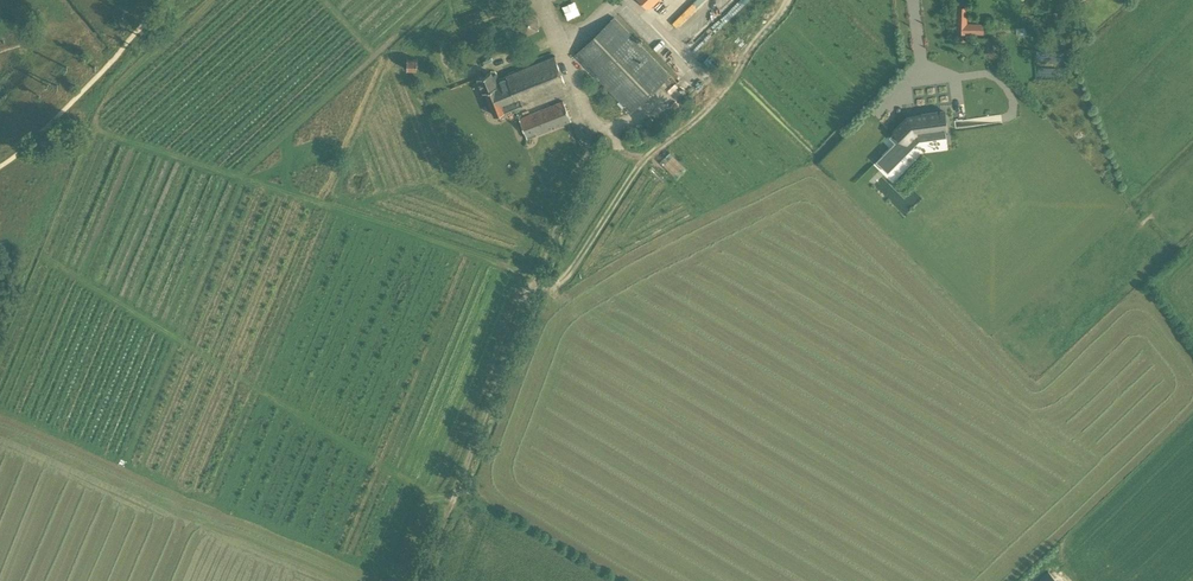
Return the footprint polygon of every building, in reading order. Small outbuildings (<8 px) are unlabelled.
[(647,10),(657,0),(638,0),(647,10)] [(706,0),(681,0),(666,15),(678,27),(706,0)] [(630,112),(669,75),(614,17),(575,55),(619,101),(617,103),(622,108),(624,106),(630,112)] [(964,34),(984,34),(984,23),(965,23),(964,34)] [(565,87),(553,57),(498,79),(495,74),(491,76),(490,72),(476,78),(482,92),(484,92),(494,115),(565,87)] [(416,69),(417,59),(407,58),(407,69),(416,69)] [(527,138),(528,138),(535,136),(571,121),(563,102),(519,119),(527,138)] [(907,116),(905,118),(895,128),(897,129),(889,137),(895,142),(876,161),(877,162),(877,161),(888,172),(913,145),(914,146),(915,145),(909,140),(916,133),(917,133),(916,133),(930,131),(931,136),(945,134),(945,137),(946,137),(946,130),(947,129),(944,111),(921,114),(907,116)] [(1048,571),(1038,580),(1058,580),(1048,571)]
